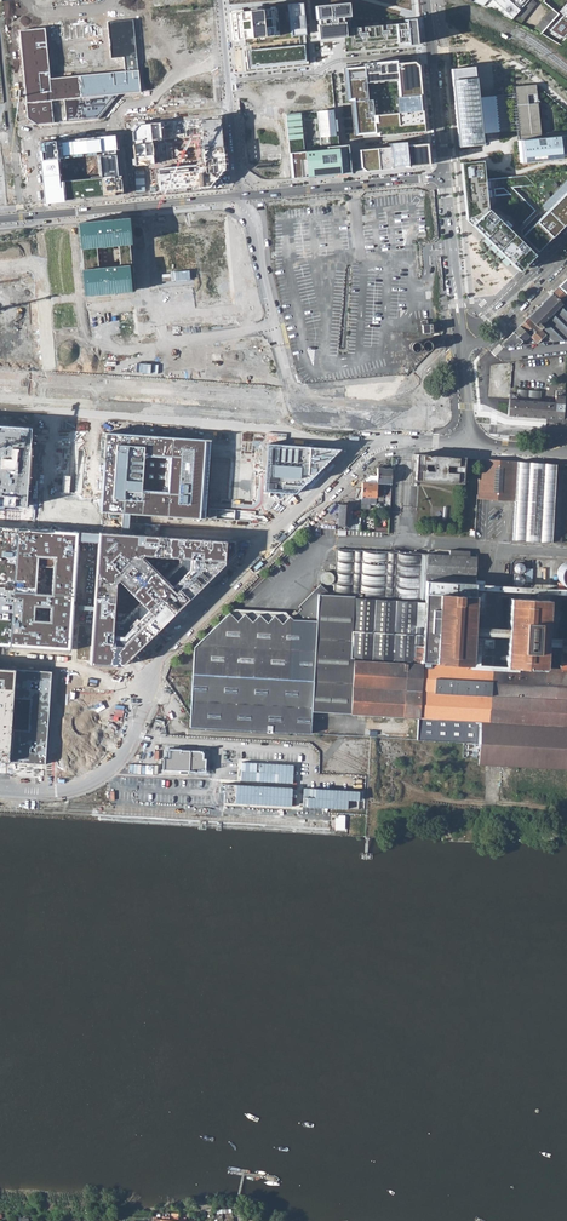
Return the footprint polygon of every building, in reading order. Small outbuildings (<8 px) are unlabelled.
[(485,1),(486,2),(484,6),(514,20),(532,0),(486,0),(485,1)] [(537,4),(533,1),(532,0),(514,20),(521,23),(537,4)] [(561,45),(566,38),(566,0),(546,0),(544,2),(554,10),(559,14),(543,34),(561,45)] [(302,3),(288,4),(291,36),(299,35),(305,34),(302,3)] [(345,37),(351,36),(350,28),(348,4),(315,6),(318,40),(345,37)] [(233,41),(279,35),(276,8),(230,13),(233,41)] [(559,14),(554,10),(536,31),(543,34),(559,14)] [(404,23),(394,24),(396,43),(406,42),(406,46),(416,45),(413,18),(404,19),(404,23)] [(44,29),(19,32),(28,118),(38,125),(54,123),(52,101),(65,100),(67,122),(98,119),(118,94),(140,92),(133,20),(107,22),(108,28),(108,34),(111,58),(124,57),(125,71),(49,79),(45,41),(45,35),(44,29)] [(45,41),(108,34),(108,28),(102,29),(101,23),(51,28),(52,34),(45,35),(45,41)] [(346,48),(396,43),(394,24),(350,28),(351,36),(345,37),(346,48)] [(246,50),(248,71),(311,65),(308,41),(306,41),(300,41),(300,45),(246,50)] [(189,52),(146,57),(147,71),(191,66),(192,77),(191,78),(192,87),(153,91),(154,104),(181,102),(181,103),(193,101),(193,105),(217,103),(212,47),(189,49),(189,52)] [(350,101),(354,138),(424,131),(418,65),(412,61),(396,63),(396,60),(363,63),(363,67),(343,68),(346,101),(350,101)] [(465,66),(452,67),(456,121),(459,147),(472,146),(485,145),(484,132),(481,91),(478,65),(465,66)] [(320,110),(335,109),(332,74),(237,83),(245,166),(263,181),(292,178),(290,157),(268,159),(265,156),(261,116),(267,116),(266,112),(320,107),(320,110)] [(512,87),(517,128),(517,134),(520,163),(541,161),(556,159),(566,158),(566,135),(542,137),(536,84),(512,87)] [(506,92),(496,93),(500,133),(510,132),(506,92)] [(316,111),(319,147),(339,146),(335,109),(320,110),(316,111)] [(285,114),(289,150),(304,149),(300,113),(285,114)] [(136,122),(129,131),(135,193),(208,186),(224,168),(218,117),(206,118),(206,115),(136,122)] [(114,135),(39,142),(44,202),(122,194),(120,176),(117,176),(114,135)] [(427,166),(425,144),(404,146),(403,142),(387,143),(388,147),(358,150),(359,168),(364,171),(427,166)] [(346,145),(339,146),(319,147),(304,149),(289,150),(290,157),(292,178),(349,172),(346,145)] [(531,258),(534,256),(518,240),(488,210),(485,180),(483,161),(479,161),(460,163),(466,220),(471,225),(519,271),(531,258)] [(525,176),(485,180),(488,210),(518,240),(541,217),(535,211),(511,187),(534,185),(525,176)] [(534,256),(559,230),(562,227),(566,222),(566,191),(541,217),(518,240),(534,256)] [(128,217),(78,222),(84,296),(132,292),(126,245),(131,244),(128,217)] [(559,286),(566,294),(566,293),(566,278),(559,286)] [(508,345),(510,347),(513,347),(516,344),(517,345),(521,341),(522,342),(526,338),(532,345),(537,344),(545,335),(552,342),(566,340),(566,298),(557,288),(501,344),(501,345),(502,347),(504,348),(507,347),(508,345)] [(428,320),(422,320),(422,333),(439,332),(439,325),(428,324),(428,320)] [(412,350),(413,350),(426,350),(427,350),(429,349),(430,348),(430,347),(431,345),(431,344),(431,343),(430,342),(429,341),(428,341),(413,341),(412,341),(411,341),(410,342),(409,343),(409,344),(409,345),(409,347),(409,349),(411,350),(412,350)] [(541,390),(516,389),(515,399),(540,401),(541,390)] [(509,398),(508,415),(562,419),(564,391),(556,390),(555,402),(540,401),(515,399),(509,398)] [(34,519),(35,490),(39,429),(40,412),(0,409),(0,517),(34,519)] [(85,432),(39,429),(35,490),(82,493),(85,432)] [(100,512),(122,513),(129,514),(204,518),(210,439),(104,432),(100,512)] [(340,448),(267,443),(264,492),(294,494),(340,448)] [(463,484),(464,458),(414,454),(414,460),(417,460),(416,480),(463,484)] [(556,464),(480,459),(478,497),(516,500),(514,538),(559,541),(559,535),(558,534),(560,478),(566,478),(566,470),(556,470),(556,464)] [(378,477),(377,494),(385,494),(385,484),(391,484),(391,479),(391,469),(378,468),(378,477)] [(363,485),(362,498),(377,498),(377,494),(378,477),(369,477),(363,485)] [(355,505),(339,505),(339,526),(352,526),(352,508),(355,508),(355,505)] [(129,514),(122,513),(121,533),(128,533),(129,514)] [(79,531),(0,526),(0,645),(70,650),(74,609),(74,605),(78,541),(79,531)] [(98,532),(79,531),(78,541),(97,542),(98,532)] [(93,611),(90,663),(122,665),(224,564),(226,540),(128,533),(121,533),(98,531),(98,532),(97,542),(94,606),(93,611)] [(194,647),(190,716),(190,728),(311,734),(312,711),(416,718),(415,741),(479,745),(478,764),(519,767),(566,769),(566,604),(560,603),(557,608),(557,614),(562,615),(559,672),(544,671),(548,603),(512,601),(509,647),(507,647),(506,652),(509,652),(508,669),(494,668),(494,659),(482,658),(482,650),(493,651),(493,641),(474,640),(475,618),(484,618),(486,586),(477,585),(479,558),(460,557),(460,551),(450,551),(450,556),(337,550),(335,596),(328,596),(328,592),(321,585),(290,615),(288,613),(234,609),(194,647)] [(566,564),(563,565),(560,568),(558,570),(557,572),(556,577),(557,580),(558,583),(559,585),(556,585),(556,598),(566,598),(566,564)] [(522,566),(519,565),(516,566),(515,568),(514,570),(514,574),(516,576),(519,577),(522,576),(524,574),(525,571),(525,569),(523,567),(522,566)] [(535,572),(525,571),(525,574),(525,585),(534,585),(534,581),(535,581),(535,572)] [(330,573),(327,572),(324,573),(322,575),(321,578),(321,581),(322,584),(325,586),(328,586),(331,585),(333,583),(334,580),(334,577),(332,574),(330,573)] [(521,579),(518,578),(516,579),(514,581),(513,584),(513,587),(515,589),(518,590),(522,590),(524,587),(524,585),(524,582),(523,580),(521,579)] [(52,671),(14,669),(0,668),(0,761),(45,764),(52,671)] [(207,749),(166,747),(165,766),(206,768),(207,749)] [(294,762),(240,759),(239,777),(293,780),(294,762)] [(155,764),(132,763),(131,772),(154,772),(155,764)] [(295,786),(241,783),(240,801),(294,804),(295,786)] [(362,788),(308,785),(307,804),(361,806),(362,788)]
